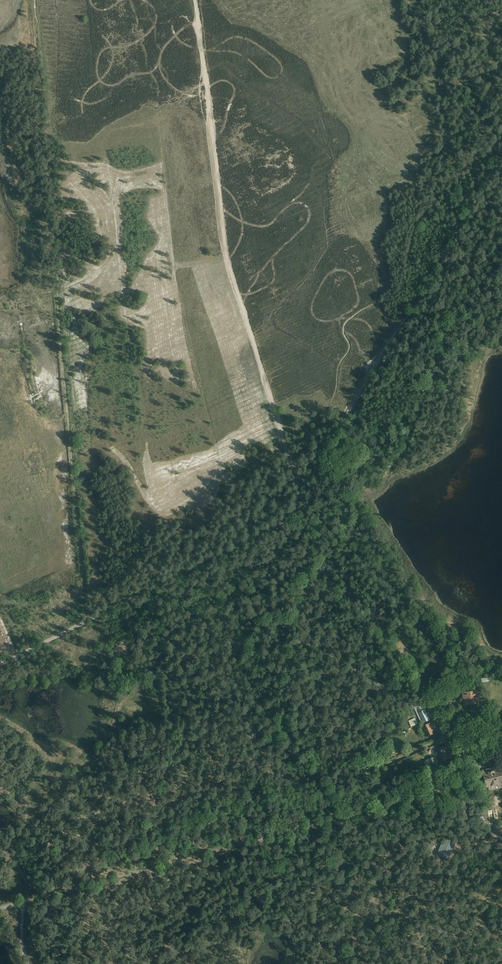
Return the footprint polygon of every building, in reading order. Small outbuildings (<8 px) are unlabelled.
[(465,699),(466,704),(478,702),(477,692),(477,688),(472,689),(472,692),(463,693),(464,699),(465,699)] [(425,710),(424,710),(422,704),(414,708),(422,724),(430,720),(425,710)] [(423,726),(426,732),(428,737),(435,733),(433,729),(436,727),(434,722),(428,725),(428,724),(423,726)] [(402,749),(396,735),(386,740),(393,754),(402,749)] [(439,749),(446,763),(454,760),(451,753),(450,754),(446,746),(439,749)] [(435,757),(424,762),(429,771),(439,766),(435,757)] [(494,790),(499,788),(498,785),(501,784),(501,777),(500,768),(494,769),(494,767),(487,769),(488,773),(484,774),(487,786),(488,786),(489,791),(494,790)]
